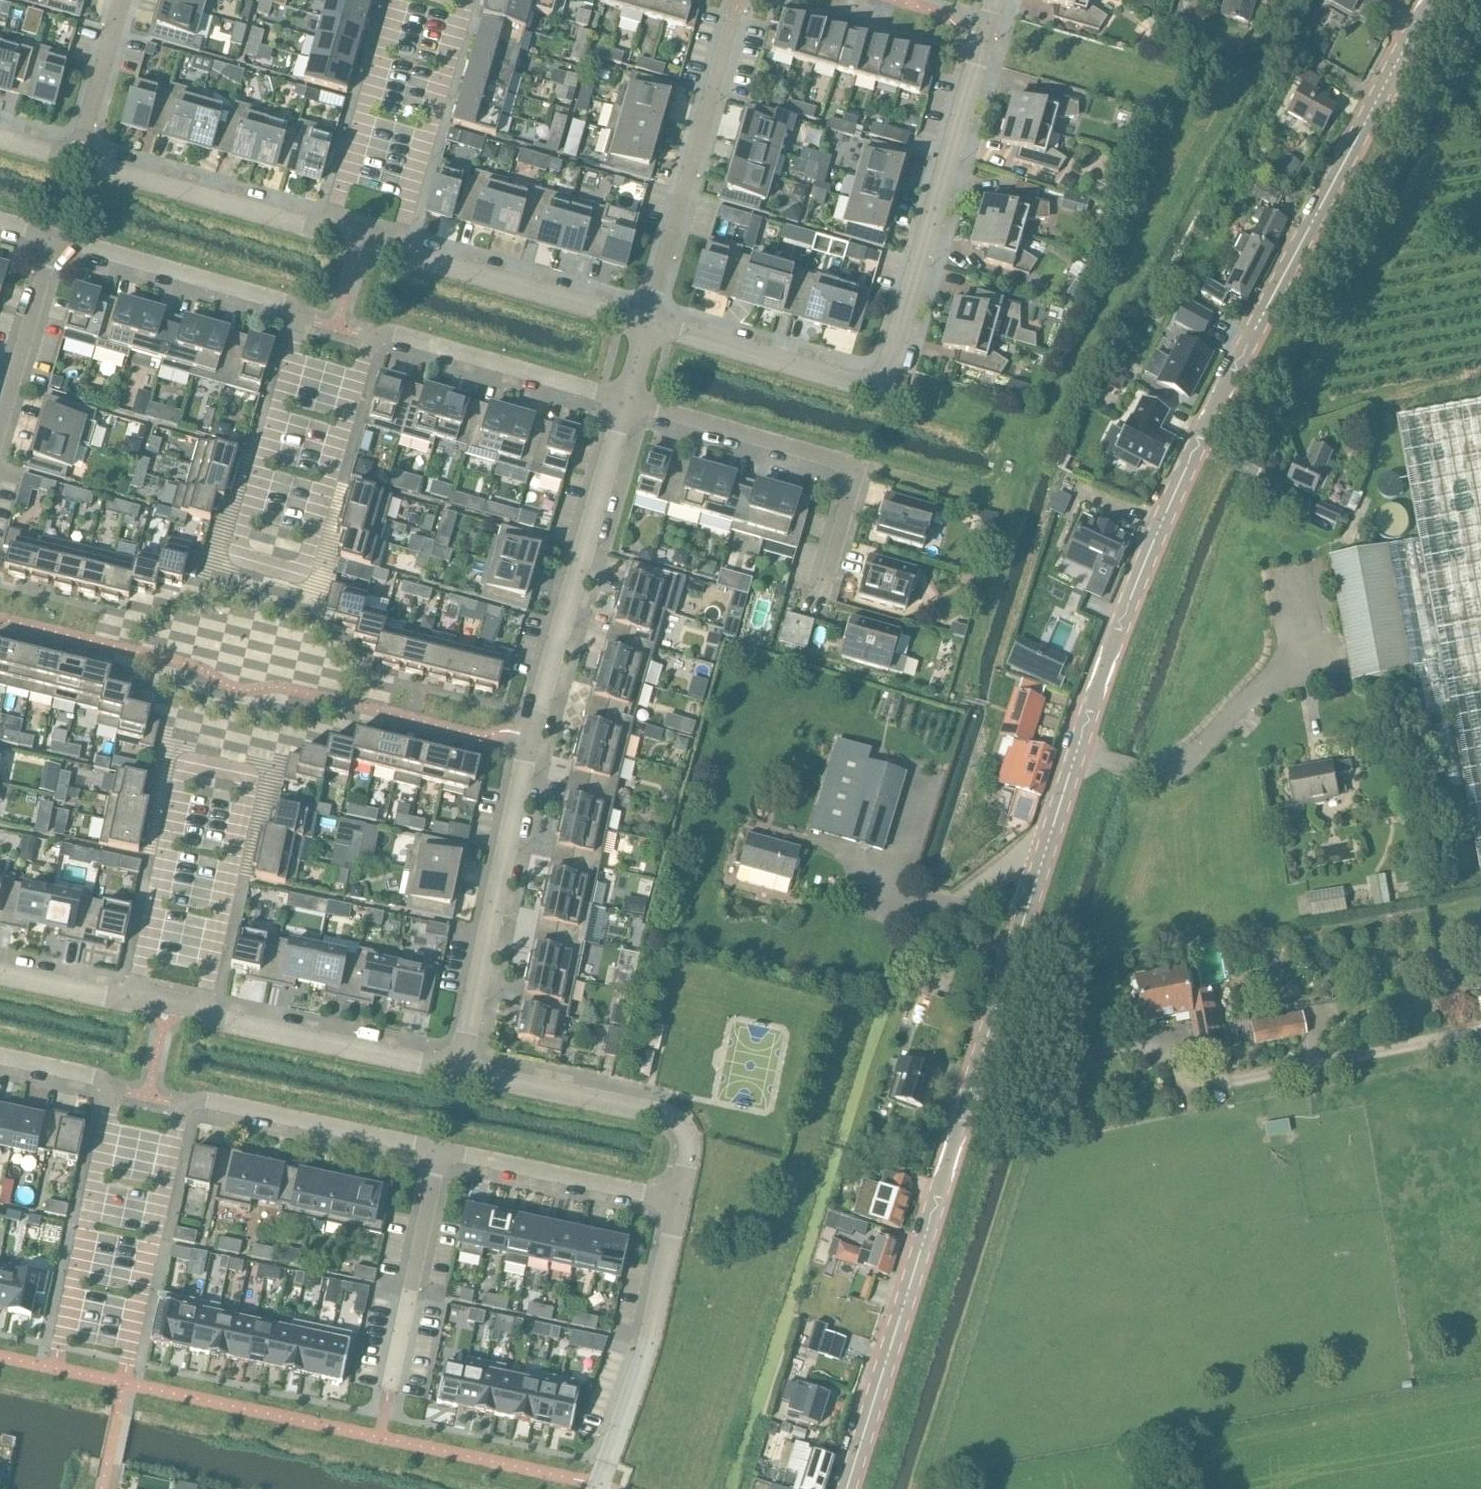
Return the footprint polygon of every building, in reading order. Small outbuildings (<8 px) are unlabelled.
[(41,8),(79,19),(83,5),(78,4),(80,0),(43,0),(41,8)] [(163,5),(201,16),(206,0),(160,0),(159,4),(163,5)] [(321,19),(364,31),(370,10),(334,0),(327,0),(321,19)] [(370,10),(373,0),(334,0),(370,10)] [(482,20),(525,32),(531,12),(551,18),(552,17),(509,5),(509,4),(495,0),(488,0),(482,20)] [(509,4),(509,5),(552,17),(556,0),(510,0),(509,4)] [(600,4),(622,11),(622,10),(625,0),(601,0),(600,4)] [(622,11),(642,16),(647,0),(625,0),(622,10),(622,11)] [(642,16),(663,22),(670,0),(647,0),(642,16)] [(663,22),(693,31),(699,13),(690,10),(693,0),(670,0),(663,22)] [(1089,0),(1042,0),(1041,3),(1058,8),(1054,20),(1098,32),(1099,31),(1098,31),(1102,25),(1099,22),(1103,17),(1088,7),(1089,0)] [(1138,5),(1154,10),(1154,0),(1138,0),(1138,5)] [(1230,3),(1223,1),(1219,18),(1248,25),(1252,12),(1255,0),(1231,0),(1230,3)] [(260,1),(256,15),(268,18),(272,4),(260,1)] [(238,18),(248,21),(252,5),(242,2),(238,18)] [(3,4),(0,15),(8,17),(11,6),(3,4)] [(149,39),(198,53),(202,40),(195,38),(201,16),(163,5),(157,26),(152,25),(149,39)] [(575,25),(587,28),(590,14),(579,11),(575,25)] [(768,33),(763,51),(793,60),(804,21),(782,14),(776,35),(768,33)] [(321,19),(316,40),(358,52),(364,31),(321,19)] [(482,20),(476,41),(519,53),(525,32),(482,20)] [(804,21),(793,60),(814,66),(825,27),(804,21)] [(24,22),(21,33),(36,38),(39,28),(40,26),(33,24),(24,22)] [(229,44),(241,47),(246,28),(235,25),(229,44)] [(825,27),(814,66),(835,72),(846,33),(826,27),(825,27)] [(252,29),(248,43),(260,46),(263,33),(252,29)] [(580,31),(575,46),(586,50),(591,34),(580,31)] [(846,33),(835,72),(856,78),(856,77),(866,39),(847,33),(846,33)] [(1309,38),(1303,50),(1322,60),(1328,48),(1309,38)] [(856,77),(856,78),(876,83),(887,45),(868,39),(866,39),(856,77)] [(316,40),(310,60),(352,72),(358,52),(316,40)] [(476,41),(470,62),(513,74),(519,53),(476,41)] [(248,43),(245,56),(256,59),(260,46),(248,43)] [(20,96),(32,54),(0,45),(0,90),(20,96)] [(146,47),(144,56),(153,59),(156,47),(147,45),(146,47)] [(887,45),(876,83),(897,89),(908,50),(889,45),(887,45)] [(32,54),(20,96),(53,106),(68,56),(34,46),(32,54)] [(583,63),(586,50),(575,46),(571,60),(583,63)] [(597,47),(594,57),(607,61),(610,51),(597,47)] [(897,89),(927,98),(932,80),(924,77),(930,57),(908,50),(897,89)] [(610,51),(607,61),(620,65),(623,55),(610,51)] [(638,59),(635,69),(649,73),(652,63),(638,59)] [(310,60),(303,82),(346,94),(352,72),(310,60)] [(470,62),(464,82),(507,94),(513,74),(470,62)] [(652,63),(649,73),(662,77),(665,67),(652,63)] [(210,76),(209,78),(217,81),(224,67),(214,64),(210,76)] [(1300,89),(1285,115),(1320,136),(1334,111),(1325,106),(1328,101),(1315,93),(1321,82),(1299,70),(1291,84),(1300,89)] [(623,111),(661,122),(668,100),(672,101),(676,87),(631,74),(628,85),(623,84),(617,109),(623,111)] [(567,75),(563,88),(564,88),(574,91),(578,78),(567,75)] [(464,82),(458,103),(501,115),(507,94),(464,82)] [(123,126),(124,126),(156,135),(168,93),(135,84),(123,126)] [(168,93),(156,135),(189,144),(201,103),(203,95),(170,86),(168,93)] [(293,86),(289,98),(303,102),(307,90),(293,86)] [(582,86),(575,110),(587,114),(593,90),(582,86)] [(554,100),(560,101),(571,104),(574,91),(564,88),(563,88),(558,87),(554,100)] [(309,90),(306,101),(317,104),(320,93),(309,90)] [(1014,98),(1007,122),(1051,134),(1055,120),(1074,119),(1073,112),(1077,112),(1077,105),(1078,103),(1034,91),(1030,103),(1014,98)] [(768,96),(766,104),(765,106),(778,110),(781,100),(768,96)] [(789,102),(786,112),(799,116),(802,106),(789,102)] [(201,103),(189,144),(220,153),(232,112),(201,103)] [(452,125),(495,137),(501,115),(458,103),(452,125)] [(232,112),(220,153),(254,163),(266,121),(268,113),(234,104),(232,112)] [(802,106),(799,116),(813,120),(816,110),(802,106)] [(746,122),(740,144),(757,149),(778,155),(785,131),(781,130),(784,118),(746,107),(742,121),(746,122)] [(623,111),(616,134),(659,146),(662,134),(658,133),(661,122),(623,111)] [(555,116),(552,129),(563,133),(567,119),(555,116)] [(910,116),(908,126),(916,128),(919,119),(910,116)] [(826,130),(839,134),(842,124),(829,120),(826,130)] [(266,121),(254,163),(285,172),(297,130),(266,121)] [(297,130),(285,172),(319,181),(333,132),(299,122),(297,130)] [(1047,149),(1051,134),(1007,122),(1001,145),(1017,150),(1014,162),(1057,174),(1058,173),(1057,173),(1062,166),(1059,164),(1062,159),(1047,149)] [(842,124),(839,134),(852,138),(855,127),(842,124)] [(872,126),(869,136),(882,140),(885,130),(872,126)] [(885,130),(882,140),(906,147),(910,134),(886,128),(885,130)] [(548,143),(559,146),(563,133),(552,129),(548,143)] [(449,130),(446,142),(458,146),(462,133),(449,130)] [(607,157),(604,169),(649,182),(653,168),(648,167),(655,146),(609,132),(603,156),(607,157)] [(462,133),(458,146),(469,149),(473,137),(462,133)] [(864,154),(857,178),(895,188),(901,166),(906,168),(910,154),(871,143),(868,155),(864,154)] [(729,166),(729,167),(733,168),(771,179),(772,178),(778,155),(757,149),(740,144),(736,155),(732,154),(729,166)] [(565,145),(562,156),(574,160),(577,149),(565,145)] [(501,149),(498,158),(500,164),(507,165),(512,163),(515,154),(513,148),(506,146),(501,149)] [(520,150),(516,164),(529,168),(533,154),(520,150)] [(803,179),(813,182),(820,155),(811,152),(808,163),(803,179)] [(820,155),(813,182),(815,183),(823,185),(827,169),(831,158),(820,155)] [(1288,156),(1278,169),(1290,179),(1301,166),(1288,156)] [(550,159),(546,171),(558,175),(562,162),(550,159)] [(723,188),(719,201),(757,212),(760,201),(765,202),(771,179),(733,168),(727,189),(723,188)] [(428,213),(461,222),(473,180),(440,171),(428,213)] [(473,180),(461,222),(495,231),(506,189),(509,182),(475,172),(473,180)] [(1066,176),(1059,186),(1069,193),(1076,183),(1066,176)] [(615,178),(612,188),(618,190),(622,187),(624,181),(615,178)] [(857,178),(850,201),(888,212),(893,214),(896,201),(892,200),(895,188),(857,178)] [(815,183),(813,190),(826,193),(828,194),(828,192),(830,187),(823,185),(815,183)] [(1250,196),(1272,208),(1279,196),(1257,184),(1250,196)] [(795,186),(793,197),(803,199),(806,189),(795,186)] [(506,189),(495,231),(526,240),(540,191),(528,187),(526,195),(506,189)] [(813,190),(809,203),(822,207),(826,193),(813,190)] [(540,191),(526,240),(558,250),(572,200),(540,191)] [(985,200),(978,223),(1022,236),(1026,221),(1044,221),(1044,214),(1048,214),(1048,206),(1049,205),(1005,192),(1001,205),(985,200)] [(1090,201),(1065,193),(1061,210),(1086,218),(1090,201)] [(572,200),(558,250),(591,259),(605,209),(572,200)] [(848,226),(844,237),(883,248),(886,235),(882,234),(888,212),(850,201),(843,224),(848,226)] [(797,206),(781,216),(783,220),(798,224),(802,214),(797,206)] [(1257,225),(1249,241),(1272,252),(1286,223),(1257,208),(1250,221),(1257,225)] [(605,209),(591,259),(624,268),(638,219),(605,209)] [(719,209),(716,219),(728,222),(730,212),(719,209)] [(736,213),(733,225),(748,229),(751,217),(736,213)] [(751,221),(749,226),(759,229),(761,220),(752,217),(751,221)] [(1018,251),(1022,236),(978,223),(972,246),(988,251),(984,264),(1028,276),(1029,275),(1028,275),(1033,268),(1029,266),(1033,260),(1018,251)] [(783,226),(779,238),(787,240),(794,236),(796,230),(783,226)] [(1221,307),(1222,306),(1228,294),(1245,303),(1272,252),(1249,241),(1241,237),(1234,253),(1241,257),(1223,291),(1207,282),(1200,296),(1221,307)] [(728,298),(740,256),(743,249),(709,239),(695,288),(728,298)] [(866,250),(863,260),(874,263),(877,253),(866,250)] [(740,256),(728,298),(760,307),(769,274),(772,265),(740,256)] [(769,274),(760,307),(792,317),(795,308),(802,284),(804,275),(772,265),(769,274)] [(795,308),(792,317),(824,326),(827,317),(834,293),(836,284),(804,275),(802,284),(795,308)] [(1075,282),(1066,294),(1075,300),(1083,288),(1075,282)] [(827,317),(824,326),(858,335),(870,294),(836,284),(834,293),(827,317)] [(108,300),(76,291),(62,341),(94,350),(108,300)] [(956,302),(949,325),(993,338),(997,323),(1019,322),(1019,308),(1020,307),(976,294),(972,306),(956,302)] [(108,300),(94,350),(128,360),(130,352),(142,310),(108,300)] [(1182,301),(1171,323),(1201,338),(1213,317),(1194,307),(1182,301)] [(142,310),(130,352),(161,361),(173,319),(142,310)] [(173,319),(161,361),(159,368),(192,378),(206,328),(173,319)] [(999,376),(1003,370),(1007,364),(1004,362),(989,352),(993,338),(949,325),(942,348),(959,353),(955,365),(999,378),(1000,377),(999,376)] [(206,328),(192,378),(225,387),(239,338),(206,328)] [(239,338),(225,387),(257,396),(271,347),(239,338)] [(1171,379),(1163,396),(1172,400),(1191,410),(1211,372),(1182,357),(1171,377),(1171,379)] [(53,377),(49,387),(60,390),(63,380),(53,377)] [(414,388),(381,378),(367,428),(400,437),(414,388)] [(1006,390),(1004,397),(1023,403),(1023,401),(1025,395),(1028,387),(1008,381),(1006,390)] [(85,388),(82,399),(93,402),(96,391),(85,388)] [(414,388),(400,437),(433,447),(435,439),(447,397),(414,388)] [(447,397),(435,439),(466,448),(478,406),(447,397)] [(1089,397),(1086,404),(1090,407),(1096,409),(1099,402),(1094,400),(1089,397)] [(40,434),(78,446),(89,449),(96,425),(92,424),(95,412),(45,398),(42,411),(46,412),(40,434)] [(1117,444),(1110,457),(1111,458),(1130,468),(1135,471),(1139,463),(1156,472),(1173,439),(1159,431),(1159,430),(1168,413),(1167,412),(1142,399),(1123,433),(1117,444)] [(131,414),(131,415),(144,418),(148,407),(135,403),(131,414)] [(1413,673),(1417,696),(1450,690),(1455,714),(1451,714),(1451,715),(1480,871),(1480,403),(1398,418),(1420,542),(1390,548),(1413,673)] [(149,404),(145,418),(154,421),(158,407),(149,404)] [(478,406),(466,448),(464,456),(497,465),(512,416),(478,406)] [(207,409),(203,425),(211,428),(216,412),(207,409)] [(512,416),(497,465),(530,475),(532,467),(544,425),(512,416)] [(215,423),(211,437),(226,441),(230,427),(215,423)] [(544,425),(532,467),(565,476),(577,434),(544,425)] [(140,429),(137,440),(143,442),(144,438),(147,431),(140,429)] [(29,455),(25,469),(63,480),(67,468),(71,469),(78,446),(40,434),(33,457),(29,455)] [(151,438),(147,453),(159,456),(163,441),(151,438)] [(126,439),(121,455),(139,460),(139,458),(140,454),(143,444),(126,439)] [(198,441),(191,466),(235,478),(239,463),(234,462),(237,452),(198,441)] [(1284,484),(1312,498),(1320,501),(1324,494),(1332,476),(1335,470),(1337,466),(1328,462),(1331,458),(1333,453),(1312,443),(1302,463),(1296,460),(1284,484)] [(647,454),(635,496),(668,506),(680,464),(647,454)] [(1063,457),(1057,468),(1064,472),(1070,460),(1063,457)] [(139,460),(135,474),(146,477),(150,462),(145,460),(139,458),(139,460)] [(359,460),(354,475),(369,479),(373,464),(359,460)] [(680,464),(668,506),(700,515),(712,473),(680,464)] [(178,485),(178,486),(221,499),(221,500),(223,501),(226,492),(231,493),(235,478),(191,466),(185,487),(178,485)] [(712,473),(700,515),(732,524),(744,482),(712,473)] [(142,490),(146,477),(135,474),(131,487),(142,490)] [(1050,512),(1047,523),(1064,531),(1069,520),(1071,521),(1080,500),(1100,509),(1107,493),(1064,474),(1048,511),(1050,512)] [(54,496),(57,485),(42,480),(39,491),(54,496)] [(120,480),(116,493),(127,496),(130,484),(120,480)] [(744,482),(732,524),(730,532),(763,541),(777,492),(744,482)] [(450,490),(431,484),(427,495),(446,501),(450,490)] [(171,510),(172,511),(173,511),(188,515),(210,522),(212,512),(217,514),(221,500),(221,499),(178,486),(171,510)] [(346,493),(342,508),(386,521),(393,497),(354,486),(351,495),(346,493)] [(62,498),(76,502),(79,491),(65,487),(62,498)] [(79,491),(76,502),(92,506),(95,495),(79,491)] [(1353,491),(1345,510),(1355,514),(1363,495),(1353,491)] [(777,492),(763,541),(796,551),(810,501),(777,492)] [(886,499),(876,536),(922,549),(932,512),(936,513),(937,512),(883,497),(882,498),(886,499)] [(109,511),(122,515),(125,504),(112,500),(109,511)] [(472,511),(472,512),(482,515),(486,503),(476,500),(472,511)] [(1313,515),(1338,527),(1338,526),(1343,516),(1343,515),(1318,503),(1313,515)] [(125,504),(122,515),(138,519),(140,508),(125,504)] [(506,505),(502,520),(515,524),(519,508),(506,505)] [(155,519),(169,522),(172,511),(171,510),(158,507),(155,519)] [(342,525),(340,535),(341,535),(342,535),(342,534),(386,546),(386,545),(380,543),(385,522),(386,521),(342,508),(338,524),(342,525)] [(173,511),(170,523),(183,526),(185,526),(188,515),(173,511)] [(420,531),(430,534),(435,519),(424,516),(420,531)] [(1343,516),(1338,526),(1338,527),(1340,529),(1344,530),(1346,529),(1349,526),(1350,523),(1348,517),(1343,516)] [(1083,519),(1067,556),(1097,569),(1094,576),(1114,584),(1133,540),(1083,519)] [(494,539),(487,562),(531,575),(538,553),(542,554),(546,541),(502,528),(498,540),(494,539)] [(31,582),(32,582),(43,538),(42,538),(39,547),(19,542),(21,533),(7,529),(3,548),(9,550),(4,570),(9,571),(8,576),(24,580),(26,575),(32,577),(31,582)] [(343,550),(340,559),(374,569),(379,570),(386,546),(342,534),(342,535),(338,549),(343,550)] [(440,536),(437,548),(448,551),(451,539),(440,536)] [(43,538),(32,582),(48,586),(49,581),(55,582),(54,587),(56,588),(66,544),(43,538)] [(129,591),(130,591),(144,595),(145,590),(155,592),(157,583),(156,582),(166,538),(165,538),(159,561),(137,556),(129,591)] [(156,582),(157,583),(171,586),(172,582),(181,584),(183,575),(195,578),(200,557),(201,552),(190,549),(191,544),(166,538),(156,582)] [(424,540),(420,556),(431,559),(435,543),(424,540)] [(66,544),(56,588),(71,592),(72,587),(79,588),(77,593),(79,593),(90,549),(66,544)] [(629,544),(626,556),(638,559),(639,559),(650,563),(652,557),(654,551),(640,547),(629,544)] [(445,563),(448,551),(437,548),(434,560),(445,563)] [(1353,684),(1413,673),(1390,548),(1346,556),(1330,559),(1353,684)] [(90,549),(79,593),(94,597),(96,592),(102,594),(101,599),(102,599),(113,555),(90,549)] [(675,551),(672,564),(684,568),(688,555),(675,551)] [(113,555),(102,599),(118,603),(119,598),(128,600),(130,591),(129,591),(137,556),(136,556),(135,560),(113,555)] [(427,572),(431,559),(420,556),(416,569),(427,572)] [(919,573),(865,558),(865,560),(869,561),(858,598),(904,611),(915,574),(919,575),(919,573)] [(705,561),(702,574),(713,577),(716,564),(705,561)] [(485,588),(481,599),(526,612),(529,599),(525,597),(531,575),(487,562),(480,586),(485,588)] [(621,584),(617,599),(665,613),(676,578),(632,565),(626,586),(621,584)] [(374,569),(371,580),(386,584),(389,573),(379,570),(374,569)] [(401,594),(415,598),(418,587),(404,583),(401,594)] [(336,613),(334,621),(343,623),(342,628),(356,632),(357,632),(366,597),(344,592),(345,587),(331,584),(329,594),(325,610),(336,613)] [(418,587),(415,598),(430,602),(433,591),(418,587)] [(777,587),(774,597),(782,599),(785,589),(777,587)] [(447,607),(461,611),(463,600),(450,596),(447,607)] [(357,632),(356,632),(353,641),(363,643),(362,648),(375,651),(377,652),(386,617),(364,612),(367,598),(366,597),(357,632)] [(629,629),(626,641),(655,649),(665,613),(617,599),(612,614),(617,616),(615,625),(629,629)] [(476,615),(479,605),(463,600),(461,611),(463,612),(459,628),(470,631),(474,615),(476,615)] [(500,622),(503,611),(488,607),(485,618),(500,622)] [(806,649),(813,623),(786,615),(779,642),(806,649)] [(377,652),(375,651),(373,661),(383,663),(382,668),(397,672),(405,638),(406,637),(384,631),(387,617),(386,617),(377,652)] [(724,630),(722,636),(735,640),(739,623),(725,619),(722,630),(724,630)] [(848,621),(851,623),(841,659),(887,672),(902,676),(907,660),(892,656),(898,636),(901,637),(902,635),(848,620),(848,621)] [(949,632),(948,636),(964,641),(964,639),(967,628),(963,627),(951,624),(949,632)] [(405,638),(397,672),(398,672),(400,667),(406,669),(405,674),(420,678),(431,633),(430,633),(428,642),(406,637),(405,638)] [(431,633),(420,678),(422,678),(423,673),(430,675),(428,679),(444,683),(452,649),(454,639),(431,633)] [(452,649),(444,683),(445,684),(446,679),(453,680),(452,685),(467,689),(476,654),(453,648),(456,639),(454,639),(452,649)] [(937,651),(936,653),(950,657),(950,655),(953,644),(940,640),(937,651)] [(6,689),(17,645),(15,644),(14,649),(7,648),(9,643),(0,641),(0,687),(6,689)] [(600,657),(596,672),(644,686),(655,649),(626,641),(622,653),(608,649),(605,658),(600,657)] [(17,645),(6,689),(30,694),(40,650),(39,650),(38,655),(31,653),(32,648),(17,645)] [(705,650),(703,656),(714,659),(716,653),(717,648),(706,645),(705,650)] [(1014,648),(1005,667),(1008,668),(1059,691),(1066,675),(1061,673),(1063,668),(1014,647),(1014,648)] [(40,650),(30,694),(53,700),(64,656),(62,656),(61,661),(54,659),(55,654),(40,650)] [(476,654),(467,689),(469,689),(470,684),(476,686),(475,691),(492,695),(493,690),(497,691),(502,670),(509,672),(513,653),(500,650),(498,659),(476,654)] [(64,656),(53,700),(76,706),(87,662),(85,661),(84,666),(78,665),(79,660),(64,656)] [(87,662),(76,706),(98,711),(97,716),(98,717),(107,682),(108,682),(111,673),(101,670),(102,665),(87,662)] [(608,702),(605,715),(634,722),(644,686),(596,672),(591,687),(596,689),(594,698),(608,702)] [(107,682),(98,717),(120,722),(117,736),(118,736),(127,702),(128,702),(130,693),(121,690),(122,685),(108,682),(107,682)] [(695,688),(693,699),(702,701),(705,691),(695,688)] [(1422,721),(1451,715),(1451,714),(1455,714),(1450,690),(1417,696),(1422,721)] [(1004,786),(1040,797),(1042,798),(1055,755),(1034,748),(1030,747),(1044,700),(1014,691),(998,737),(1014,742),(1013,747),(1016,748),(1004,786)] [(127,702),(118,736),(140,742),(139,746),(153,750),(154,744),(159,723),(148,721),(150,712),(141,710),(142,705),(128,702),(127,702)] [(580,732),(576,747),(624,759),(634,722),(605,715),(602,727),(587,724),(585,733),(580,732)] [(678,720),(675,732),(691,737),(694,725),(678,720)] [(1451,725),(1434,728),(1445,791),(1462,788),(1451,725)] [(356,743),(351,763),(373,769),(382,734),(367,730),(365,735),(356,733),(353,742),(356,743)] [(5,733),(3,743),(18,746),(20,736),(5,733)] [(382,734),(373,769),(395,774),(396,774),(405,740),(390,736),(389,741),(382,739),(383,734),(382,734)] [(20,736),(18,746),(33,749),(35,739),(20,736)] [(330,751),(325,772),(348,777),(351,763),(356,743),(353,742),(340,738),(338,743),(329,741),(327,750),(330,751)] [(676,738),(673,750),(686,753),(689,742),(676,738)] [(396,774),(395,774),(393,783),(419,790),(421,780),(420,780),(428,745),(413,742),(412,747),(405,745),(407,740),(405,740),(396,774)] [(867,762),(869,757),(871,750),(836,740),(809,829),(882,851),(905,773),(867,762)] [(52,742),(50,753),(64,756),(67,745),(52,742)] [(67,745),(64,756),(80,759),(82,749),(67,745)] [(420,780),(421,780),(443,786),(452,751),(437,747),(435,752),(429,751),(430,746),(428,745),(420,780)] [(285,773),(283,781),(297,785),(298,780),(321,786),(325,772),(330,751),(327,750),(313,747),(312,752),(302,750),(300,758),(289,755),(285,773)] [(589,776),(586,789),(615,795),(624,759),(576,747),(572,762),(577,763),(575,772),(589,776)] [(452,751),(443,786),(465,791),(463,801),(477,804),(481,785),(475,784),(480,763),(475,762),(476,757),(460,753),(459,758),(452,756),(453,752),(452,751)] [(96,758),(94,769),(109,772),(111,761),(96,758)] [(122,764),(111,762),(109,771),(116,773),(120,773),(122,764)] [(1292,774),(1289,774),(1295,807),(1312,804),(1312,806),(1326,804),(1325,801),(1340,799),(1336,778),(1339,775),(1353,772),(1351,763),(1334,766),(1292,774)] [(59,779),(57,787),(68,789),(71,775),(61,772),(59,779)] [(109,795),(109,796),(146,805),(146,803),(149,789),(144,788),(146,779),(120,773),(116,773),(111,796),(109,795)] [(46,776),(43,788),(57,790),(57,788),(57,787),(59,779),(46,776)] [(57,790),(54,802),(65,804),(68,789),(57,787),(57,788),(57,790)] [(562,807),(558,822),(607,832),(615,797),(615,795),(586,789),(583,802),(568,799),(567,808),(562,807)] [(109,796),(104,820),(148,830),(152,814),(147,813),(149,804),(146,803),(146,805),(109,796)] [(315,813),(314,815),(317,815),(318,816),(329,818),(331,808),(317,805),(315,813)] [(348,805),(346,816),(348,816),(361,819),(363,808),(349,805),(348,805)] [(268,829),(267,831),(301,838),(305,838),(304,839),(312,841),(317,816),(317,815),(314,815),(307,813),(277,807),(277,808),(275,816),(271,815),(268,829)] [(363,808),(361,819),(376,822),(378,811),(363,808)] [(58,811),(56,825),(67,828),(69,814),(58,811)] [(395,815),(393,826),(408,829),(410,818),(407,818),(395,815)] [(36,818),(34,831),(47,834),(50,821),(36,818)] [(410,818),(408,829),(423,832),(425,821),(410,818)] [(104,820),(98,845),(138,853),(138,852),(140,844),(145,845),(148,830),(104,820)] [(573,851),(570,863),(600,869),(607,832),(558,822),(555,838),(560,839),(558,848),(573,851)] [(435,824),(432,834),(448,838),(449,827),(435,824)] [(655,824),(652,841),(664,844),(668,827),(655,824)] [(258,837),(255,853),(290,860),(290,861),(299,863),(300,862),(304,839),(305,838),(301,838),(267,831),(268,829),(266,829),(265,829),(265,830),(263,838),(258,837)] [(351,834),(348,850),(359,852),(362,836),(351,834)] [(741,867),(737,882),(772,892),(776,878),(790,882),(799,850),(748,836),(742,857),(736,855),(733,865),(741,867)] [(23,837),(21,849),(34,852),(37,840),(23,837)] [(404,872),(410,873),(455,883),(459,860),(464,861),(467,848),(416,837),(413,849),(409,848),(404,872)] [(62,845),(59,856),(69,858),(71,847),(62,845)] [(348,850),(345,864),(356,866),(357,861),(359,852),(348,850)] [(91,853),(89,863),(97,865),(98,865),(101,854),(91,852),(91,853)] [(255,853),(252,868),(257,869),(255,877),(255,878),(285,885),(285,882),(290,861),(290,860),(255,853)] [(119,858),(117,869),(117,870),(138,874),(141,862),(119,858)] [(546,881),(543,896),(592,906),(600,869),(570,863),(568,876),(553,873),(551,882),(546,881)] [(946,882),(945,884),(955,887),(955,885),(959,873),(950,870),(946,882)] [(335,885),(345,888),(348,873),(339,871),(335,885)] [(409,899),(406,911),(451,920),(454,907),(450,906),(455,883),(410,873),(405,898),(409,899)] [(4,928),(14,885),(15,877),(0,874),(0,928),(4,928)] [(1390,904),(1385,875),(1370,877),(1375,907),(1390,904)] [(14,885),(4,928),(28,933),(29,925),(44,928),(51,893),(14,885)] [(350,895),(349,898),(353,899),(360,901),(362,890),(351,888),(350,895)] [(1343,888),(1307,894),(1310,917),(1347,911),(1343,888)] [(51,893),(44,928),(58,931),(57,940),(81,945),(90,901),(51,893)] [(557,925),(555,937),(585,944),(585,942),(580,941),(583,929),(578,928),(582,909),(591,911),(592,906),(543,896),(540,911),(545,912),(543,922),(557,925)] [(636,900),(632,915),(644,918),(647,902),(636,900)] [(90,901),(81,945),(106,950),(108,941),(124,945),(131,910),(90,901)] [(327,906),(325,919),(327,919),(335,921),(340,917),(342,910),(342,908),(327,906)] [(367,910),(364,922),(381,926),(383,914),(367,910)] [(1401,914),(1377,918),(1378,925),(1402,921),(1401,914)] [(395,918),(394,927),(402,929),(404,920),(395,918)] [(425,935),(447,940),(449,928),(427,923),(425,935)] [(238,932),(231,968),(247,971),(245,979),(269,985),(279,941),(278,941),(277,944),(266,942),(267,938),(238,932)] [(530,955),(527,970),(577,980),(585,944),(555,937),(552,950),(537,947),(535,956),(530,955)] [(279,941),(269,985),(294,990),(296,981),(310,984),(318,949),(279,941)] [(318,949),(310,984),(325,987),(323,996),(348,1001),(359,950),(358,949),(356,957),(318,949)] [(359,950),(348,1001),(372,1007),(374,998),(389,1001),(398,958),(359,950)] [(398,958),(389,1001),(403,1004),(401,1013),(427,1018),(438,966),(398,958)] [(1189,995),(1184,969),(1134,978),(1143,1024),(1189,1016),(1196,1052),(1222,1047),(1211,990),(1189,995)] [(542,999),(539,1011),(559,1017),(568,1019),(577,980),(527,970),(524,986),(529,987),(527,996),(542,999)] [(619,977),(616,989),(629,992),(632,980),(619,977)] [(554,1039),(559,1017),(539,1011),(524,1008),(522,1018),(517,1017),(514,1033),(518,1034),(517,1039),(538,1043),(537,1050),(560,1055),(564,1041),(554,1039)] [(1302,1014),(1250,1023),(1254,1047),(1307,1037),(1302,1014)] [(653,1026),(648,1049),(658,1052),(663,1029),(653,1026)] [(616,1059),(622,1030),(609,1028),(603,1056),(616,1059)] [(653,1057),(644,1055),(639,1077),(648,1079),(653,1057)] [(900,1078),(892,1101),(926,1111),(938,1073),(897,1059),(896,1062),(889,1060),(886,1072),(893,1074),(892,1076),(900,1078)] [(14,1150),(22,1115),(7,1112),(9,1103),(0,1101),(0,1147),(14,1150)] [(22,1115),(14,1150),(34,1154),(35,1150),(48,1153),(56,1113),(31,1108),(29,1117),(22,1115)] [(56,1113),(48,1153),(54,1154),(53,1158),(77,1163),(85,1128),(72,1126),(74,1117),(56,1113)] [(1288,1118),(1263,1122),(1266,1139),(1291,1135),(1288,1118)] [(381,1236),(392,1185),(369,1180),(367,1188),(345,1184),(347,1175),(324,1170),(322,1179),(312,1177),(314,1168),(271,1159),(269,1168),(247,1163),(249,1154),(206,1145),(204,1154),(192,1151),(184,1186),(209,1191),(210,1187),(218,1189),(215,1201),(250,1208),(252,1201),(282,1207),(281,1215),(381,1236)] [(893,1176),(888,1191),(879,1188),(869,1220),(899,1230),(909,1198),(905,1196),(909,1181),(893,1176)] [(469,1201),(460,1245),(458,1255),(481,1260),(483,1250),(490,1214),(479,1212),(481,1203),(469,1201)] [(48,1202),(45,1214),(52,1215),(55,1203),(48,1202)] [(55,1203),(52,1215),(60,1217),(62,1205),(55,1203)] [(62,1205),(60,1217),(67,1218),(69,1206),(62,1205)] [(490,1214),(483,1250),(505,1254),(506,1253),(515,1211),(503,1208),(502,1217),(490,1214)] [(7,1220),(9,1212),(0,1210),(0,1219),(7,1220)] [(506,1253),(505,1254),(528,1259),(535,1224),(524,1221),(526,1213),(515,1211),(506,1253)] [(19,1223),(21,1215),(9,1212),(7,1220),(19,1223)] [(29,1217),(27,1225),(39,1227),(41,1219),(29,1217)] [(841,1217),(837,1230),(851,1235),(852,1232),(855,1221),(841,1217)] [(535,1224),(528,1259),(550,1264),(559,1220),(548,1218),(546,1226),(535,1224)] [(559,1220),(550,1264),(572,1269),(580,1233),(569,1231),(571,1222),(559,1220)] [(855,1221),(852,1232),(853,1232),(865,1236),(867,1227),(868,1226),(855,1221)] [(580,1233),(572,1269),(594,1273),(604,1230),(593,1227),(591,1236),(580,1233)] [(173,1241),(180,1243),(183,1230),(175,1229),(173,1241)] [(183,1230),(180,1243),(188,1244),(190,1232),(183,1230)] [(604,1230),(594,1273),(618,1278),(626,1243),(613,1241),(615,1232),(604,1230)] [(190,1232),(188,1244),(195,1246),(197,1233),(190,1232)] [(855,1267),(888,1278),(899,1244),(876,1237),(871,1251),(865,1249),(864,1253),(860,1252),(855,1267)] [(221,1238),(218,1251),(225,1252),(228,1240),(221,1238)] [(228,1240),(225,1252),(233,1254),(235,1241),(228,1240)] [(831,1242),(827,1256),(834,1258),(838,1244),(839,1242),(832,1240),(831,1242)] [(235,1241),(233,1254),(240,1255),(242,1243),(235,1241)] [(253,1245),(251,1257),(258,1259),(261,1247),(253,1245)] [(261,1247),(258,1259),(265,1261),(268,1248),(261,1247)] [(268,1248),(265,1261),(272,1262),(275,1250),(268,1248)] [(279,1248),(276,1262),(299,1266),(301,1252),(279,1248)] [(184,1249),(181,1261),(189,1263),(191,1251),(184,1249)] [(199,1252),(191,1251),(189,1263),(197,1264),(199,1252)] [(189,1263),(186,1275),(194,1277),(195,1273),(203,1275),(207,1254),(199,1252),(197,1264),(189,1263)] [(221,1257),(219,1269),(226,1271),(229,1259),(221,1257)] [(237,1260),(229,1259),(226,1271),(234,1272),(237,1260)] [(237,1260),(234,1272),(241,1274),(244,1262),(237,1260)] [(0,1264),(0,1311),(9,1313),(18,1268),(0,1264)] [(259,1265),(256,1277),(264,1279),(267,1267),(259,1265)] [(274,1269),(267,1267),(264,1279),(272,1280),(274,1269)] [(355,1267),(353,1279),(375,1284),(377,1271),(355,1267)] [(30,1318),(35,1294),(44,1296),(49,1274),(18,1268),(9,1313),(30,1318)] [(274,1269),(272,1280),(278,1282),(281,1270),(274,1269)] [(296,1273),(294,1285),(302,1286),(304,1276),(304,1275),(296,1273)] [(302,1286),(302,1288),(314,1290),(317,1278),(304,1276),(302,1286)] [(329,1280),(327,1292),(339,1294),(340,1291),(342,1283),(341,1283),(330,1280),(329,1280)] [(867,1280),(860,1300),(866,1302),(872,1282),(867,1280)] [(342,1283),(340,1291),(367,1297),(369,1288),(342,1283)] [(461,1290),(459,1302),(471,1304),(474,1293),(461,1290)] [(151,1343),(171,1348),(181,1298),(161,1294),(151,1343)] [(484,1295),(481,1306),(494,1309),(496,1297),(484,1295)] [(496,1297),(494,1309),(506,1312),(509,1300),(496,1297)] [(200,1302),(181,1298),(171,1348),(190,1352),(200,1302)] [(217,1305),(200,1302),(190,1352),(208,1356),(219,1306),(217,1305)] [(528,1304),(526,1316),(538,1319),(540,1308),(541,1307),(528,1304)] [(218,1316),(220,1306),(219,1306),(208,1356),(227,1360),(236,1319),(218,1316)] [(540,1308),(538,1319),(551,1321),(553,1310),(541,1307),(540,1308)] [(449,1309),(447,1317),(466,1322),(465,1327),(473,1329),(476,1315),(449,1309)] [(485,1313),(477,1312),(475,1323),(482,1325),(485,1313)] [(573,1314),(570,1326),(583,1328),(585,1318),(585,1317),(573,1314)] [(503,1317),(500,1329),(510,1331),(513,1319),(503,1317)] [(585,1318),(583,1328),(595,1331),(598,1319),(585,1317),(585,1318)] [(246,1364),(255,1323),(236,1319),(227,1360),(246,1364)] [(520,1333),(523,1321),(513,1319),(510,1331),(520,1333)] [(293,1322),(291,1331),(273,1327),(265,1368),(284,1372),(294,1322),(293,1322)] [(313,1326),(294,1322),(284,1372),(302,1376),(313,1326)] [(273,1327),(255,1323),(246,1364),(265,1368),(273,1327)] [(534,1324),(532,1335),(542,1338),(544,1326),(534,1324)] [(332,1330),(313,1326),(302,1376),(321,1380),(332,1330)] [(544,1326),(542,1338),(549,1339),(552,1328),(544,1326)] [(557,1341),(560,1329),(552,1328),(549,1339),(557,1341)] [(341,1384),(352,1334),(332,1330),(321,1380),(341,1384)] [(818,1356),(839,1362),(845,1340),(825,1334),(818,1356)] [(823,1340),(810,1335),(803,1354),(817,1359),(823,1340)] [(572,1336),(569,1350),(578,1352),(581,1338),(572,1336)] [(436,1404),(456,1408),(467,1359),(466,1359),(464,1368),(445,1364),(436,1404)] [(485,1363),(467,1359),(456,1408),(474,1412),(485,1363)] [(492,1416),(503,1366),(485,1363),(474,1412),(492,1416)] [(505,1372),(506,1367),(503,1366),(492,1416),(512,1420),(521,1375),(505,1372)] [(541,1375),(534,1373),(533,1378),(521,1375),(512,1420),(531,1424),(542,1375),(541,1375)] [(561,1379),(542,1375),(531,1424),(550,1428),(561,1379)] [(570,1432),(581,1383),(561,1379),(550,1428),(570,1432)] [(786,1417),(797,1420),(818,1427),(828,1396),(799,1386),(787,1383),(781,1402),(790,1405),(786,1417)] [(770,1423),(766,1434),(775,1437),(779,1426),(770,1423)] [(794,1426),(790,1438),(801,1442),(805,1430),(794,1426)] [(793,1488),(825,1488),(834,1460),(806,1451),(807,1448),(794,1443),(785,1470),(798,1474),(793,1488)]
